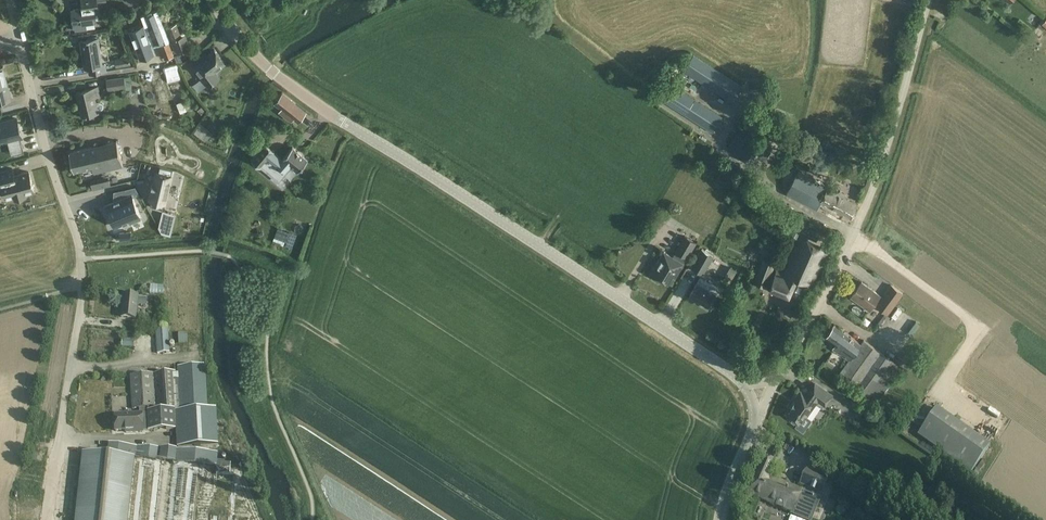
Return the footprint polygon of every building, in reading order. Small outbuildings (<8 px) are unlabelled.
[(72,9),(74,25),(75,24),(76,31),(87,29),(86,23),(95,22),(97,22),(96,20),(95,13),(98,12),(97,4),(108,3),(107,0),(85,0),(85,4),(82,5),(82,8),(72,9)] [(164,38),(155,13),(145,17),(155,42),(164,38)] [(168,27),(173,40),(178,53),(191,48),(188,41),(183,43),(176,24),(168,27)] [(98,38),(81,41),(85,68),(89,67),(90,73),(106,71),(105,64),(102,64),(98,38)] [(160,45),(165,59),(173,56),(168,42),(160,45)] [(214,52),(195,68),(211,87),(221,77),(217,72),(226,65),(214,52)] [(743,87),(693,55),(683,71),(733,103),(743,87)] [(116,67),(130,64),(129,57),(115,59),(116,67)] [(109,89),(125,87),(126,92),(132,91),(130,76),(107,80),(109,89)] [(173,78),(167,80),(175,101),(181,98),(173,78)] [(0,84),(0,102),(11,99),(7,82),(0,84)] [(663,102),(712,133),(723,117),(673,85),(663,102)] [(100,97),(100,96),(98,87),(76,92),(82,116),(98,112),(94,98),(100,97)] [(282,92),(274,102),(282,108),(279,112),(291,121),(294,118),(298,121),(306,111),(282,92)] [(183,101),(176,103),(180,114),(187,111),(183,101)] [(0,125),(0,146),(13,143),(15,149),(26,146),(24,139),(26,139),(20,120),(0,125)] [(210,130),(200,123),(194,132),(203,139),(210,130)] [(739,133),(728,149),(751,164),(756,157),(764,161),(770,153),(739,133)] [(74,172),(85,169),(86,172),(87,172),(89,180),(95,178),(95,176),(98,176),(97,173),(123,167),(116,141),(69,153),(74,172)] [(259,152),(251,160),(261,168),(264,163),(269,167),(267,169),(278,179),(287,169),(290,165),(298,171),(308,160),(293,147),(281,160),(273,153),(275,151),(265,143),(259,152)] [(155,172),(148,197),(152,198),(150,206),(164,209),(166,201),(173,170),(160,167),(159,173),(155,172)] [(0,173),(0,187),(3,186),(6,197),(15,195),(16,197),(25,195),(24,193),(33,190),(28,173),(14,177),(12,169),(0,173)] [(787,194),(807,204),(816,209),(821,201),(830,206),(829,206),(850,218),(858,204),(798,172),(787,194)] [(116,202),(101,207),(111,235),(123,231),(127,230),(130,229),(143,224),(145,223),(135,200),(141,198),(142,198),(136,189),(133,190),(113,192),(113,193),(116,202)] [(15,222),(10,207),(0,210),(0,222),(2,227),(15,222)] [(797,238),(806,221),(795,215),(786,231),(797,238)] [(174,222),(161,219),(159,227),(162,232),(171,234),(174,222)] [(279,224),(276,233),(274,240),(285,244),(288,237),(290,232),(288,231),(289,227),(279,224)] [(233,226),(231,233),(239,235),(241,229),(233,226)] [(704,227),(702,232),(712,236),(714,232),(704,227)] [(687,259),(697,243),(685,236),(675,251),(687,259)] [(797,279),(813,286),(828,251),(799,238),(783,273),(777,270),(769,288),(789,297),(797,279)] [(127,245),(113,244),(113,252),(127,253),(127,245)] [(702,249),(691,267),(703,274),(714,256),(702,249)] [(651,273),(654,275),(657,276),(657,279),(662,282),(665,281),(669,283),(673,276),(675,278),(683,264),(664,252),(651,273)] [(754,282),(766,287),(775,264),(763,258),(754,282)] [(700,278),(695,286),(689,296),(697,300),(697,299),(708,305),(707,306),(708,307),(715,295),(704,288),(707,282),(700,278)] [(880,295),(870,289),(862,282),(851,297),(869,310),(880,295)] [(151,284),(150,293),(163,294),(164,285),(151,284)] [(881,297),(883,298),(877,306),(888,314),(904,293),(891,284),(881,297)] [(139,296),(134,296),(124,294),(121,317),(137,318),(138,304),(146,305),(147,299),(139,298),(139,296)] [(902,368),(872,347),(864,340),(861,344),(834,325),(826,336),(836,344),(833,349),(849,360),(838,375),(876,402),(902,368)] [(170,353),(169,326),(155,327),(157,353),(170,353)] [(189,343),(189,333),(181,332),(181,342),(189,343)] [(136,339),(122,338),(121,347),(135,347),(136,339)] [(126,414),(115,415),(116,431),(126,430),(126,432),(137,432),(143,431),(143,430),(150,430),(176,428),(177,440),(179,440),(178,444),(206,443),(218,443),(217,408),(207,409),(205,365),(178,367),(178,372),(178,375),(175,375),(175,372),(131,375),(133,409),(141,408),(141,414),(126,414)] [(793,408),(787,415),(798,423),(796,427),(804,433),(812,421),(806,417),(818,400),(825,405),(831,396),(816,384),(807,397),(800,392),(793,402),(791,405),(790,406),(790,407),(791,407),(793,408)] [(936,408),(918,435),(971,472),(990,445),(936,408)] [(76,519),(230,519),(233,495),(235,474),(229,474),(231,463),(217,461),(218,454),(164,448),(109,443),(109,449),(100,448),(100,454),(83,453),(76,519)] [(30,453),(29,461),(37,462),(38,454),(30,453)] [(802,493),(803,491),(770,477),(774,469),(761,463),(748,493),(793,513),(794,513),(793,515),(805,519),(812,519),(821,499),(804,492),(803,493),(802,493)] [(800,484),(823,494),(829,479),(806,470),(800,484)]
